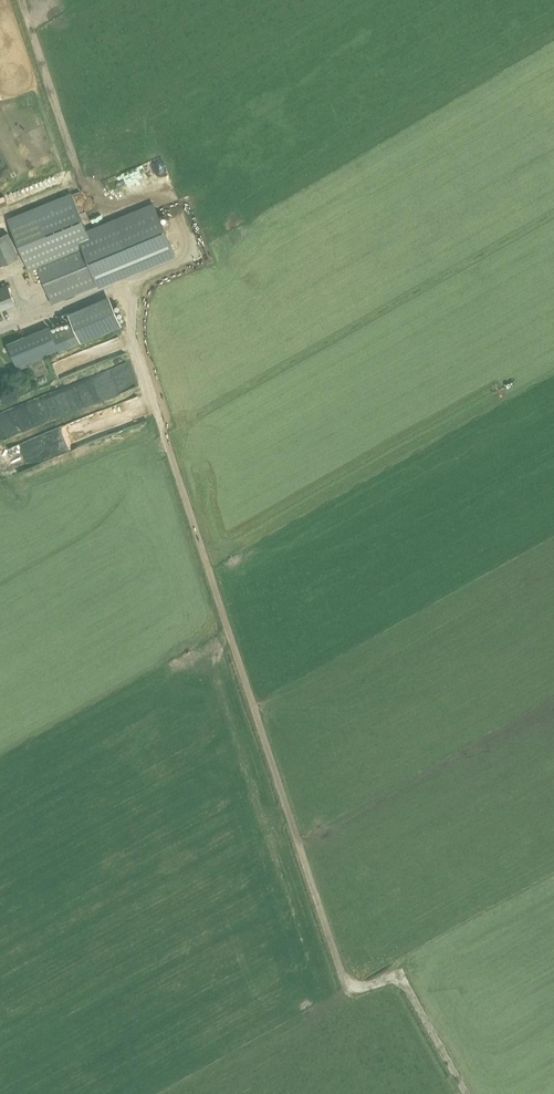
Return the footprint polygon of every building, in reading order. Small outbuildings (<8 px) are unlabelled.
[(153,168),(162,166),(160,159),(151,162),(153,168)] [(10,217),(22,246),(28,261),(29,261),(31,268),(37,266),(52,303),(54,302),(54,305),(59,303),(58,301),(98,284),(99,287),(176,256),(153,202),(87,229),(71,192),(10,217)] [(18,257),(8,232),(0,236),(0,265),(18,257)] [(17,304),(7,283),(0,287),(0,311),(17,304)] [(26,363),(58,350),(59,352),(121,325),(109,295),(68,312),(72,323),(51,332),(49,326),(7,343),(16,367),(20,365),(26,363)] [(117,335),(51,357),(59,378),(124,356),(117,335)] [(102,394),(99,387),(104,385),(97,370),(89,373),(98,396),(102,394)]
